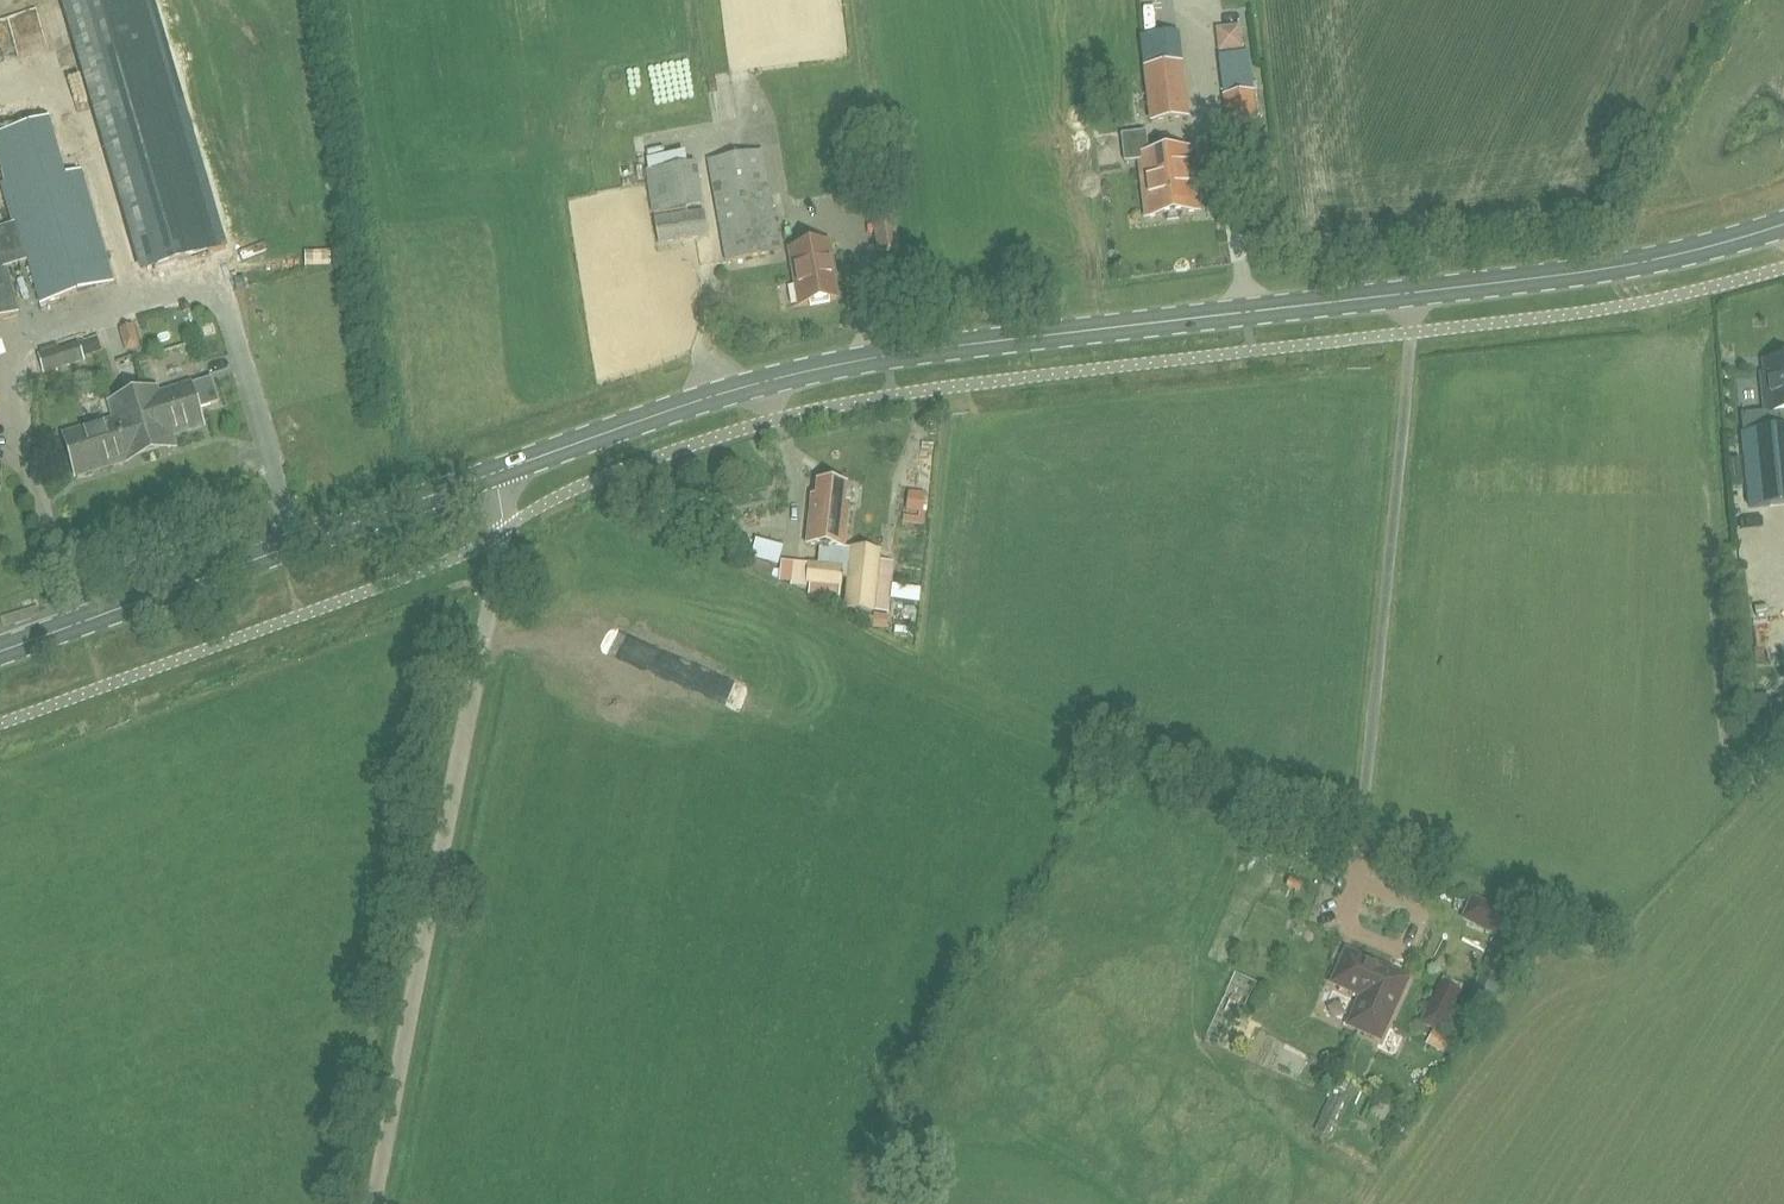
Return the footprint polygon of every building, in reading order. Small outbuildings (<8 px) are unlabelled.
[(1213,9),(1214,19),(1240,18),(1239,8),(1213,9)] [(1184,39),(1148,40),(1149,61),(1185,60),(1184,39)] [(0,46),(0,95),(25,92),(26,95),(49,92),(48,84),(29,87),(24,43),(0,46)] [(1223,95),(1227,95),(1251,92),(1254,91),(1249,52),(1218,55),(1223,95)] [(1187,117),(1181,63),(1146,67),(1152,121),(1187,117)] [(1227,140),(1258,137),(1254,91),(1223,95),(1227,140)] [(17,311),(4,266),(25,260),(37,305),(111,284),(79,171),(62,176),(46,121),(0,134),(0,174),(3,183),(0,184),(0,192),(8,222),(0,224),(0,316),(17,311)] [(1139,159),(1144,199),(1164,197),(1161,174),(1172,173),(1169,150),(1148,152),(1145,131),(1122,134),(1125,160),(1139,159)] [(1164,197),(1144,199),(1146,217),(1163,215),(1166,219),(1179,218),(1181,212),(1198,211),(1190,147),(1169,150),(1172,173),(1161,174),(1164,197)] [(762,151),(708,160),(726,261),(779,252),(762,151)] [(652,214),(703,208),(697,164),(646,171),(652,214)] [(657,244),(708,236),(704,209),(653,217),(657,244)] [(896,249),(890,212),(873,215),(880,252),(896,249)] [(827,242),(790,248),(800,305),(835,298),(830,269),(832,268),(827,242)] [(171,245),(151,248),(155,271),(174,268),(171,245)] [(82,359),(78,344),(39,355),(44,371),(82,359)] [(1764,362),(1765,375),(1761,375),(1765,414),(1778,412),(1780,431),(1743,435),(1751,507),(1783,504),(1783,360),(1764,362)] [(64,436),(76,475),(173,445),(170,435),(203,425),(198,409),(222,402),(214,377),(157,395),(156,389),(110,403),(115,420),(64,436)] [(844,548),(849,502),(844,502),(846,484),(816,482),(815,496),(811,496),(806,544),(844,548)] [(1763,534),(1783,533),(1783,523),(1763,524),(1763,534)] [(732,551),(750,558),(757,541),(740,533),(732,551)] [(760,544),(760,563),(786,564),(787,545),(760,544)] [(845,610),(872,613),(877,553),(851,551),(845,610)] [(806,585),(808,585),(841,588),(842,567),(807,564),(806,585)] [(1522,922),(1472,898),(1462,918),(1512,942),(1522,922)] [(1510,974),(1520,952),(1495,940),(1473,991),(1492,1001),(1504,972),(1510,974)] [(1475,959),(1455,950),(1434,995),(1453,1004),(1475,959)] [(1379,1039),(1407,978),(1346,951),(1332,983),(1361,996),(1348,1025),(1379,1039)] [(1453,1038),(1434,1029),(1427,1045),(1445,1053),(1453,1038)] [(1331,1097),(1315,1134),(1329,1141),(1346,1104),(1331,1097)]
